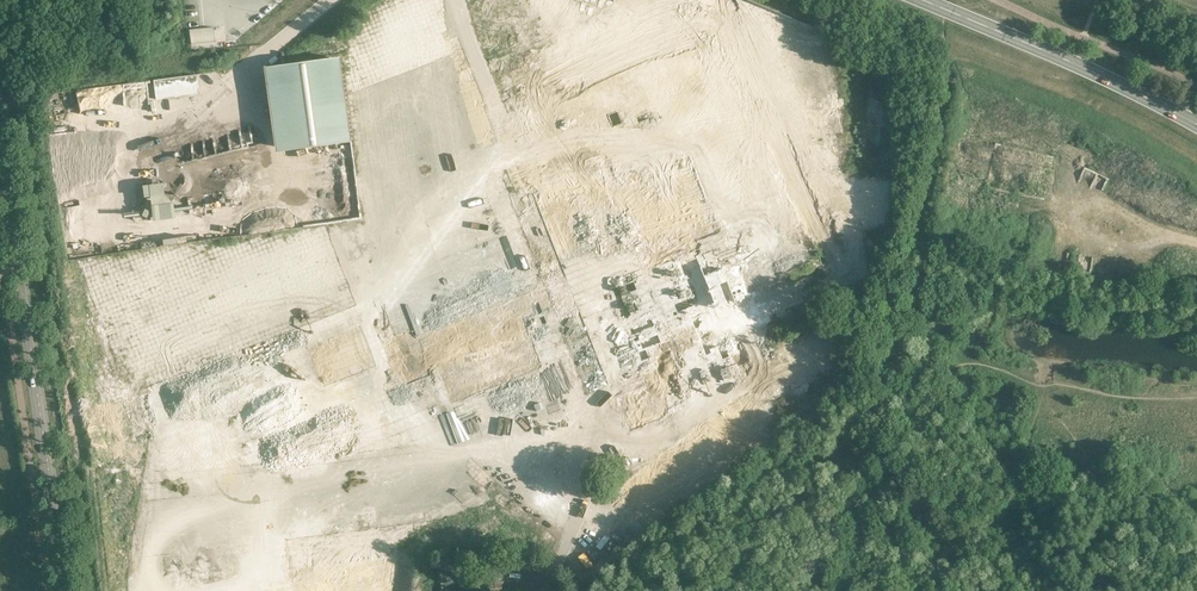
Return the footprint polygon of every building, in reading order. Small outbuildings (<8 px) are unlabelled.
[(349,141),(338,58),(280,65),(292,149),(349,141)] [(155,99),(198,93),(196,74),(153,80),(155,99)] [(491,560),(492,579),(506,578),(505,560),(491,560)]
